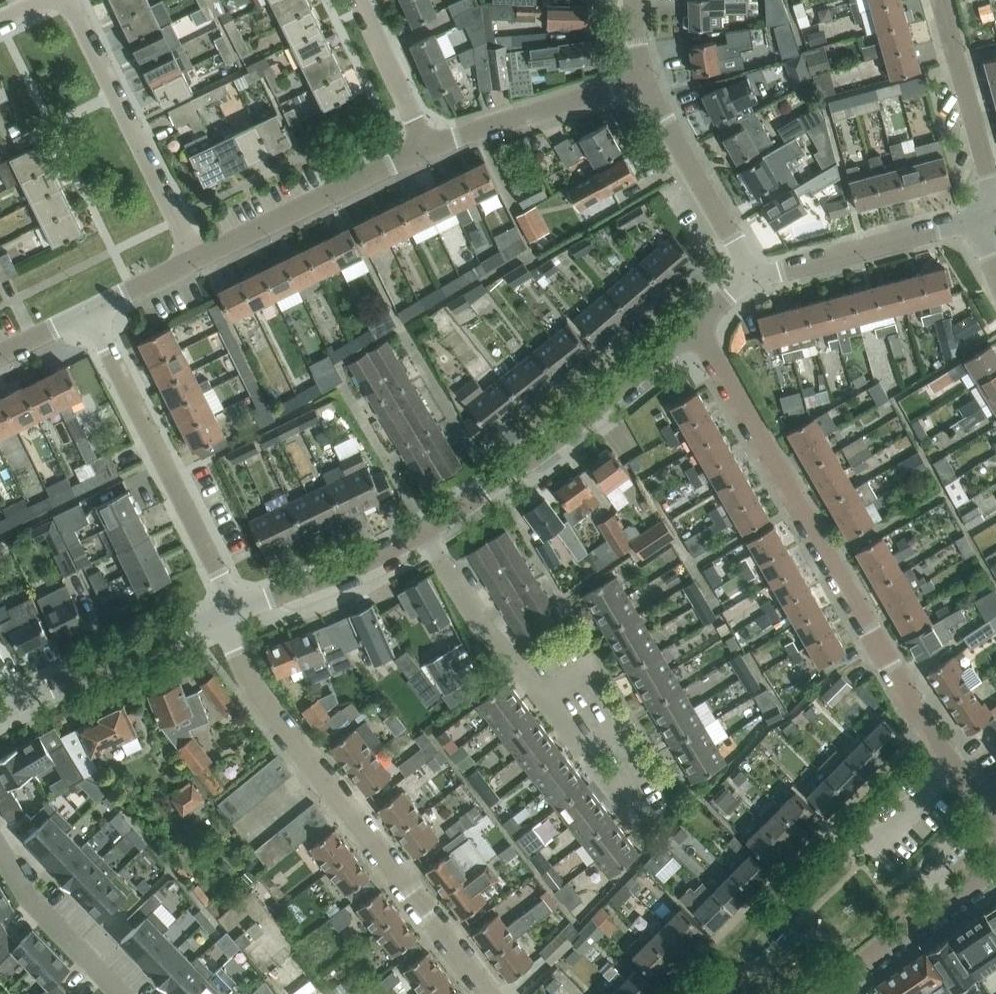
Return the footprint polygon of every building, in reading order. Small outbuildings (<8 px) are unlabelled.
[(151,4),(149,0),(112,0),(121,19),(151,4)] [(220,0),(215,0),(210,3),(216,15),(247,0),(220,0)] [(307,0),(271,0),(270,0),(281,22),(311,7),(310,7),(307,0)] [(431,0),(402,0),(413,24),(437,13),(431,0)] [(476,4),(475,0),(461,0),(448,6),(452,15),(476,4)] [(683,17),(684,27),(689,28),(712,28),(722,27),(722,13),(749,12),(749,0),(689,0),(689,15),(683,17)] [(821,17),(818,0),(806,0),(810,19),(821,17)] [(854,12),(863,10),(871,7),(897,0),(850,0),(854,12)] [(901,0),(897,0),(871,7),(878,31),(907,22),(901,0)] [(216,15),(210,3),(201,7),(208,19),(216,15)] [(588,5),(517,4),(481,3),(487,50),(504,48),(516,46),(515,34),(498,36),(496,19),(536,20),(536,15),(547,16),(547,27),(587,27),(588,5)] [(990,3),(978,6),(982,20),(993,17),(990,3)] [(131,41),(162,26),(151,4),(121,19),(132,40),(131,40),(131,41)] [(482,17),(476,4),(452,15),(458,29),(482,17)] [(312,7),(311,7),(281,22),(291,43),(321,29),(311,8),(312,7)] [(866,20),(863,10),(854,12),(857,22),(866,20)] [(914,46),(907,22),(878,31),(881,43),(864,47),(867,59),(875,56),(884,54),(914,46)] [(142,62),(172,48),(162,26),(131,41),(132,41),(142,62)] [(228,32),(235,44),(244,40),(237,27),(228,32)] [(695,74),(720,70),(718,57),(741,53),(741,48),(753,46),(751,27),(726,31),(727,41),(715,43),(715,41),(690,45),(695,74)] [(331,50),(321,29),(291,43),(302,65),(332,50),(331,50)] [(411,44),(423,70),(446,59),(435,33),(411,44)] [(214,39),(220,51),(229,46),(223,34),(214,39)] [(250,52),(244,40),(235,44),(241,56),(250,52)] [(560,66),(562,66),(592,62),(589,40),(516,50),(518,68),(548,64),(547,59),(559,57),(560,66)] [(474,46),(480,89),(492,88),(486,44),(474,46)] [(824,45),(802,51),(804,58),(807,57),(812,73),(831,67),(824,45)] [(235,58),(229,46),(220,51),(226,63),(235,58)] [(920,69),(914,46),(884,54),(891,77),(920,69)] [(152,84),(183,69),(172,48),(142,62),(152,83),(152,84)] [(487,50),(493,88),(510,85),(504,48),(487,50)] [(332,50),(302,65),(312,86),(342,72),(332,51),(332,50)] [(801,55),(785,61),(795,87),(811,81),(801,55)] [(247,66),(250,71),(256,68),(260,77),(266,74),(269,81),(278,76),(272,64),(270,65),(266,57),(247,66)] [(990,84),(995,82),(995,57),(983,60),(984,61),(985,61),(988,74),(987,75),(990,84)] [(463,96),(446,59),(423,70),(433,94),(444,89),(449,102),(463,96)] [(256,68),(250,71),(243,74),(248,83),(260,77),(256,68)] [(193,91),(183,69),(152,84),(153,84),(163,105),(162,105),(163,106),(193,91)] [(352,93),(342,72),(312,86),(323,109),(336,103),(336,104),(341,102),(341,100),(354,94),(353,93),(352,93)] [(284,89),(278,76),(269,81),(275,93),(284,89)] [(922,76),(898,82),(901,92),(925,85),(922,76)] [(704,97),(701,98),(706,109),(709,108),(715,120),(716,120),(720,128),(735,120),(736,121),(750,114),(755,112),(755,111),(754,111),(750,102),(757,99),(747,77),(726,87),(725,85),(703,95),(704,97)] [(7,96),(8,96),(2,83),(3,83),(1,78),(0,78),(0,99),(7,96)] [(234,78),(212,89),(216,98),(217,98),(223,111),(235,105),(229,92),(238,88),(234,78)] [(782,81),(756,94),(761,104),(787,91),(782,81)] [(878,98),(901,92),(898,82),(875,88),(878,98)] [(881,108),(878,98),(875,88),(852,94),(858,114),(881,108)] [(195,108),(216,98),(212,89),(190,99),(203,126),(204,126),(195,108)] [(303,91),(293,96),(297,102),(306,98),(303,91)] [(858,114),(852,94),(828,100),(834,121),(858,114)] [(203,126),(190,99),(168,110),(176,126),(189,120),(195,130),(203,126)] [(284,112),(290,125),(299,120),(293,108),(284,112)] [(277,112),(255,123),(269,152),(290,142),(291,142),(292,142),(286,129),(287,128),(284,124),(283,124),(277,112)] [(735,120),(720,128),(725,137),(723,138),(737,162),(773,142),(756,113),(755,112),(750,114),(736,121),(735,120)] [(777,127),(785,141),(806,128),(797,115),(777,127)] [(824,117),(807,128),(820,149),(831,142),(824,117)] [(21,123),(9,129),(13,138),(26,132),(21,123)] [(269,152),(255,123),(234,133),(248,163),(249,163),(248,162),(269,152)] [(544,142),(560,137),(556,123),(540,127),(544,142)] [(610,156),(610,157),(613,155),(613,154),(621,150),(606,123),(580,138),(580,139),(571,144),(567,138),(554,145),(566,166),(579,158),(578,156),(587,151),(595,164),(610,156)] [(13,138),(18,147),(38,137),(33,128),(13,138)] [(248,163),(234,133),(212,144),(226,173),(247,162),(248,163)] [(762,157),(741,169),(756,195),(765,190),(768,195),(770,199),(769,200),(770,201),(793,187),(800,183),(799,182),(798,182),(786,161),(803,151),(796,137),(797,137),(796,136),(785,142),(762,155),(762,157)] [(920,160),(919,160),(908,164),(902,141),(890,144),(896,167),(904,197),(914,194),(913,193),(927,189),(927,191),(928,190),(920,160)] [(41,144),(41,143),(28,149),(27,148),(22,150),(23,152),(10,158),(21,180),(51,165),(40,144),(41,144)] [(226,173),(212,144),(191,154),(190,153),(189,154),(196,166),(194,167),(197,172),(198,171),(204,184),(205,184),(205,183),(226,173)] [(917,151),(919,160),(920,160),(928,190),(937,188),(937,187),(950,183),(950,184),(951,184),(941,145),(917,151)] [(625,157),(568,189),(579,209),(636,177),(625,157)] [(485,161),(463,171),(476,199),(498,189),(485,161)] [(770,201),(762,205),(775,227),(806,209),(798,195),(810,188),(812,192),(840,176),(836,162),(800,183),(793,187),(770,201)] [(881,203),(873,173),(861,176),(858,164),(846,167),(857,209),(867,206),(867,205),(880,202),(880,203),(881,203)] [(61,187),(51,165),(21,180),(32,201),(62,186),(61,187)] [(904,197),(896,167),(873,173),(881,203),(890,200),(890,199),(903,196),(904,197)] [(476,199),(463,171),(441,182),(455,210),(456,209),(463,224),(474,218),(467,204),(476,199)] [(538,177),(516,192),(524,205),(547,191),(538,177)] [(455,210),(441,182),(420,193),(433,221),(455,210)] [(62,187),(62,186),(32,201),(42,223),(72,208),(61,187),(62,187)] [(433,221),(420,193),(398,203),(412,231),(433,221)] [(831,216),(850,211),(846,196),(827,201),(831,216)] [(412,231),(398,203),(377,214),(390,242),(412,231)] [(640,205),(628,212),(634,222),(646,215),(640,205)] [(531,207),(519,213),(532,239),(544,233),(531,207)] [(82,230),(72,208),(42,223),(53,245),(66,239),(66,240),(71,238),(70,237),(83,230),(83,229),(82,230)] [(487,211),(475,216),(485,239),(497,234),(487,211)] [(634,222),(628,212),(616,219),(622,229),(634,222)] [(390,242),(377,214),(354,225),(368,252),(390,242)] [(349,227),(327,238),(340,266),(362,255),(349,227)] [(501,250),(506,259),(527,247),(521,238),(516,227),(495,237),(501,250)] [(673,233),(656,248),(681,277),(692,267),(691,265),(696,261),(697,263),(698,262),(673,233)] [(595,246),(588,235),(570,246),(576,257),(595,246)] [(340,266),(327,238),(305,249),(319,276),(340,266)] [(670,287),(681,277),(656,248),(640,262),(663,289),(668,285),(670,287)] [(319,276),(305,249),(284,259),(297,287),(319,276)] [(485,271),(506,259),(501,250),(480,263),(485,271)] [(17,272),(7,252),(0,255),(0,281),(17,272)] [(548,276),(558,268),(550,258),(540,265),(548,276)] [(297,287),(284,259),(262,270),(276,297),(297,287)] [(658,293),(663,289),(640,262),(623,276),(648,305),(660,295),(658,293)] [(465,283),(485,271),(480,263),(460,275),(465,283)] [(523,263),(503,275),(509,282),(512,286),(533,274),(523,263)] [(952,297),(945,267),(921,273),(929,303),(932,312),(942,310),(939,300),(952,297)] [(276,297),(262,270),(241,280),(254,308),(276,297)] [(929,303),(921,273),(898,279),(906,309),(929,303)] [(444,296),(465,283),(460,275),(439,287),(444,296)] [(509,282),(503,275),(496,279),(501,288),(509,282)] [(637,315),(648,305),(623,276),(607,290),(631,317),(636,313),(637,315)] [(898,279),(875,285),(882,315),(885,324),(888,333),(893,357),(904,354),(898,331),(897,331),(893,312),(906,309),(898,279)] [(254,308),(241,280),(218,291),(232,319),(254,308)] [(487,290),(482,282),(462,293),(470,304),(487,290)] [(875,285),(851,292),(859,321),(882,315),(875,285)] [(423,308),(444,296),(439,287),(418,299),(423,308)] [(626,322),(631,317),(607,290),(591,304),(616,333),(627,323),(626,322)] [(838,337),(840,346),(842,352),(853,349),(849,335),(862,331),(859,321),(851,292),(828,298),(835,327),(838,337)] [(470,304),(462,293),(447,302),(455,313),(470,304)] [(835,327),(828,298),(805,304),(813,333),(835,327)] [(402,320),(423,308),(418,299),(397,312),(402,320)] [(209,307),(219,329),(228,325),(218,303),(209,307)] [(604,343),(616,333),(591,304),(574,318),(599,347),(600,346),(598,345),(603,341),(604,343)] [(805,304),(782,310),(790,339),(789,340),(792,349),(794,358),(804,355),(802,347),(815,343),(812,333),(813,333),(805,304)] [(790,339),(782,310),(758,316),(766,346),(789,340),(790,339)] [(944,318),(942,310),(932,312),(934,321),(936,320),(944,318)] [(934,321),(932,312),(931,312),(922,315),(924,323),(934,321)] [(944,318),(936,320),(945,356),(956,354),(954,346),(957,345),(956,343),(980,328),(971,313),(951,325),(949,317),(944,318)] [(391,315),(370,327),(375,336),(396,324),(391,315)] [(569,323),(551,337),(575,366),(587,357),(585,355),(590,352),(591,353),(592,353),(569,323)] [(885,324),(875,327),(877,336),(888,333),(885,324)] [(239,346),(228,325),(219,329),(230,351),(239,346)] [(140,343),(147,356),(148,356),(152,362),(150,363),(150,364),(182,348),(171,326),(139,342),(140,343)] [(355,348),(375,336),(370,327),(350,339),(355,348)] [(563,376),(575,366),(551,337),(534,350),(557,378),(562,374),(563,376)] [(840,346),(838,337),(828,339),(830,348),(840,346)] [(333,361),(355,348),(350,339),(340,345),(337,340),(326,347),(333,361)] [(386,340),(367,351),(392,393),(411,382),(386,340)] [(978,380),(995,369),(995,352),(991,344),(965,359),(978,380)] [(250,368),(239,346),(230,351),(241,372),(250,368)] [(161,385),(192,369),(182,348),(150,364),(151,364),(158,378),(159,377),(162,384),(161,385)] [(792,349),(781,352),(784,361),(794,358),(792,349)] [(551,382),(557,378),(534,350),(517,363),(541,393),(553,384),(551,382)] [(392,393),(367,351),(348,363),(373,405),(392,393)] [(333,361),(312,371),(317,383),(322,391),(344,379),(333,361)] [(529,402),(541,393),(517,363),(500,377),(523,405),(528,401),(529,402)] [(957,364),(928,382),(934,391),(962,374),(957,364)] [(66,366),(52,372),(53,374),(46,377),(46,375),(45,376),(60,407),(66,420),(76,415),(70,402),(82,396),(67,365),(66,365),(66,366)] [(260,389),(250,368),(241,372),(251,394),(260,389)] [(203,391),(192,369),(161,385),(161,386),(162,386),(168,399),(170,399),(173,405),(171,406),(172,407),(203,391)] [(978,380),(990,401),(995,397),(995,369),(978,380)] [(60,407),(45,376),(44,376),(45,376),(31,383),(31,384),(25,387),(24,386),(23,386),(39,418),(60,407)] [(518,409),(523,405),(500,377),(484,390),(508,419),(519,411),(518,409)] [(491,433),(508,419),(484,390),(474,378),(457,391),(473,413),(464,421),(481,443),(492,435),(491,433)] [(436,424),(411,382),(392,393),(417,435),(436,424)] [(879,382),(868,388),(878,405),(889,399),(879,382)] [(301,403),(322,391),(317,383),(296,394),(301,403)] [(802,388),(807,406),(830,400),(827,388),(815,392),(814,385),(802,388)] [(39,418),(23,386),(23,387),(9,393),(10,395),(3,398),(2,396),(2,397),(17,428),(18,427),(23,437),(43,428),(38,418),(39,418)] [(275,419),(260,389),(251,394),(258,407),(252,409),(261,426),(275,419)] [(182,428),(214,412),(203,391),(172,407),(179,421),(180,420),(184,427),(182,428)] [(671,406),(682,427),(709,412),(697,391),(671,406)] [(417,435),(392,393),(373,405),(398,446),(417,435)] [(280,415),(301,403),(296,394),(275,406),(280,415)] [(2,397),(1,397),(0,398),(0,436),(17,428),(2,397)] [(964,416),(981,406),(976,398),(959,408),(964,416)] [(925,415),(932,427),(948,418),(940,406),(925,415)] [(987,415),(981,406),(964,416),(970,426),(987,415)] [(315,408),(296,417),(301,428),(320,419),(315,408)] [(225,435),(214,412),(182,428),(183,429),(190,442),(191,442),(195,448),(193,449),(193,450),(199,447),(225,435)] [(721,433),(709,412),(682,427),(695,448),(721,433)] [(301,428),(296,417),(276,426),(282,438),(301,428)] [(789,431),(799,449),(823,435),(813,417),(789,431)] [(956,421),(944,428),(950,439),(962,432),(956,421)] [(674,432),(669,423),(661,427),(666,436),(674,432)] [(462,466),(436,424),(417,435),(443,477),(462,466)] [(282,438),(276,426),(258,436),(263,447),(282,438)] [(680,442),(674,432),(666,436),(672,447),(680,442)] [(350,439),(353,449),(369,443),(366,433),(350,439)] [(733,454),(721,433),(695,448),(707,469),(733,454)] [(230,444),(225,435),(199,447),(203,456),(201,457),(201,458),(230,444)] [(443,477),(417,435),(398,446),(424,488),(443,477)] [(809,466),(833,452),(823,435),(799,449),(809,466)] [(853,466),(863,460),(873,454),(862,436),(842,448),(853,466)] [(254,440),(238,447),(244,458),(259,451),(254,440)] [(244,458),(238,447),(227,452),(233,463),(244,458)] [(588,466),(618,507),(628,500),(615,483),(629,473),(612,449),(610,450),(606,448),(600,452),(601,457),(588,466)] [(340,460),(347,474),(363,508),(375,503),(376,505),(377,505),(376,502),(382,499),(383,501),(395,496),(383,470),(372,475),(360,450),(340,460)] [(86,462),(93,475),(97,484),(119,474),(108,451),(86,462)] [(819,484),(843,470),(833,452),(809,466),(819,484)] [(909,457),(918,473),(927,467),(918,452),(909,457)] [(973,467),(979,477),(995,467),(995,453),(973,467)] [(745,475),(733,454),(707,469),(719,490),(745,475)] [(945,456),(933,463),(945,484),(957,477),(945,456)] [(868,468),(863,460),(853,466),(858,474),(868,468)] [(685,470),(690,478),(699,473),(694,465),(685,470)] [(829,501),(853,487),(843,470),(819,484),(829,501)] [(555,491),(569,509),(578,502),(585,512),(600,502),(579,473),(566,483),(562,480),(556,485),(557,489),(555,491)] [(705,482),(699,473),(690,478),(696,488),(705,482)] [(363,508),(347,474),(327,483),(343,516),(349,513),(350,515),(363,508)] [(76,494),(72,485),(67,475),(45,486),(50,496),(54,505),(76,494)] [(76,494),(97,484),(93,475),(72,485),(76,494)] [(757,496),(745,475),(719,490),(731,511),(757,496)] [(839,519),(863,505),(863,504),(872,499),(877,497),(867,480),(854,488),(853,487),(829,501),(839,519)] [(343,516),(327,483),(308,493),(324,527),(338,520),(337,519),(343,516)] [(963,487),(951,494),(957,505),(969,498),(963,487)] [(97,505),(107,527),(108,527),(139,512),(128,490),(97,505)] [(324,527),(308,493),(288,502),(304,534),(310,532),(311,533),(324,527)] [(872,499),(878,508),(887,503),(882,494),(877,497),(872,499)] [(33,516),(54,505),(50,496),(29,506),(33,516)] [(769,517),(757,496),(731,511),(743,532),(769,517)] [(544,538),(556,529),(578,559),(588,552),(568,519),(563,523),(545,498),(525,512),(544,538)] [(53,515),(68,546),(80,540),(74,528),(89,521),(80,502),(53,515)] [(304,534),(288,502),(269,511),(285,545),(299,539),(298,537),(304,534)] [(874,523),(863,505),(839,519),(849,537),(874,523)] [(12,526),(33,516),(29,506),(7,517),(12,526)] [(717,506),(710,511),(716,521),(723,517),(717,506)] [(984,517),(978,506),(961,516),(967,527),(984,517)] [(285,545),(269,511),(249,520),(265,555),(266,554),(265,553),(271,550),(272,552),(285,545)] [(150,534),(139,512),(108,527),(107,527),(99,531),(110,553),(118,549),(150,534)] [(593,560),(598,570),(619,556),(618,555),(631,545),(613,515),(599,524),(613,547),(593,560)] [(12,526),(7,517),(0,520),(0,532),(12,526)] [(728,525),(723,517),(716,521),(721,529),(728,525)] [(630,540),(642,557),(674,536),(663,518),(630,540)] [(686,539),(696,556),(708,549),(703,540),(721,529),(716,521),(686,539)] [(774,524),(747,540),(759,561),(786,545),(774,524)] [(468,553),(496,598),(533,575),(506,530),(468,553)] [(59,532),(46,538),(51,548),(64,542),(59,532)] [(160,556),(150,534),(118,549),(129,571),(160,556)] [(975,552),(965,534),(956,539),(966,557),(975,552)] [(896,541),(901,550),(911,544),(906,535),(896,541)] [(857,550),(867,568),(892,554),(882,536),(857,550)] [(90,561),(80,540),(68,546),(79,567),(90,561)] [(549,567),(560,560),(548,540),(537,546),(549,567)] [(916,552),(911,544),(901,550),(905,557),(906,558),(916,552)] [(798,567),(786,545),(759,561),(771,582),(798,567)] [(67,547),(54,553),(65,575),(77,569),(67,547)] [(877,586),(902,571),(896,562),(905,557),(901,550),(892,555),(892,554),(867,568),(877,586)] [(171,577),(160,556),(129,571),(139,593),(171,577)] [(746,558),(737,563),(742,571),(751,566),(746,558)] [(757,576),(751,566),(742,571),(748,581),(757,576)] [(810,588),(798,567),(771,582),(783,603),(810,588)] [(887,603),(911,588),(912,589),(921,584),(926,581),(923,576),(918,579),(911,567),(902,572),(902,571),(877,586),(887,603)] [(88,575),(94,587),(106,581),(100,569),(88,575)] [(677,570),(665,577),(670,584),(682,577),(677,570)] [(561,620),(533,575),(496,598),(523,643),(561,620)] [(442,622),(450,619),(426,576),(407,587),(397,593),(410,618),(421,612),(430,629),(434,627),(436,631),(444,626),(442,622)] [(594,614),(627,595),(616,576),(585,594),(588,600),(586,601),(594,614)] [(921,584),(926,593),(936,587),(931,578),(926,581),(921,584)] [(687,585),(697,604),(708,598),(697,579),(687,585)] [(112,594),(106,581),(94,587),(100,600),(112,594)] [(84,620),(74,600),(66,583),(50,591),(59,608),(45,614),(55,635),(84,620)] [(822,609),(810,588),(783,603),(795,624),(822,609)] [(922,606),(912,589),(911,588),(887,603),(897,620),(922,606)] [(986,621),(995,615),(995,591),(995,589),(975,600),(986,621)] [(607,631),(638,613),(627,595),(594,614),(602,627),(603,626),(607,631)] [(39,619),(42,617),(31,596),(8,608),(12,616),(0,622),(0,632),(9,649),(16,645),(20,652),(29,648),(49,638),(39,619)] [(718,616),(708,598),(697,604),(707,623),(718,616)] [(762,603),(767,612),(776,607),(771,598),(762,603)] [(372,604),(335,620),(326,624),(347,650),(366,642),(375,662),(394,654),(372,604)] [(936,611),(940,619),(951,612),(947,605),(936,611)] [(907,638),(932,624),(922,606),(897,620),(907,638)] [(781,617),(776,607),(767,612),(772,622),(781,617)] [(940,619),(932,624),(907,638),(917,656),(953,635),(949,627),(966,617),(960,607),(951,612),(940,619)] [(822,609),(795,624),(807,645),(834,630),(822,609)] [(616,651),(649,632),(638,613),(607,631),(610,637),(608,638),(616,651)] [(995,632),(995,615),(986,621),(987,621),(963,636),(971,648),(995,632)] [(329,632),(317,637),(314,629),(290,639),(301,667),(326,657),(331,671),(345,666),(354,678),(363,671),(347,650),(326,624),(324,625),(329,632)] [(846,651),(834,630),(807,645),(819,666),(846,651)] [(629,669),(660,650),(649,632),(616,651),(624,664),(625,663),(629,669)] [(734,635),(726,639),(731,649),(739,645),(734,635)] [(49,664),(68,659),(62,636),(44,641),(49,664)] [(301,667),(290,639),(267,648),(278,676),(291,671),(294,680),(305,676),(301,667)] [(799,649),(794,640),(786,645),(791,655),(799,649)] [(461,642),(421,665),(443,694),(445,692),(477,674),(461,642)] [(443,694),(421,665),(407,648),(394,658),(409,678),(407,680),(427,706),(443,694)] [(799,649),(791,655),(796,663),(804,658),(799,649)] [(638,688),(671,669),(660,650),(629,669),(632,674),(630,675),(638,688)] [(730,658),(742,678),(752,672),(740,652),(730,658)] [(928,672),(948,703),(970,688),(960,672),(963,670),(953,655),(928,672)] [(651,706),(682,687),(671,669),(638,688),(646,701),(647,700),(651,706)] [(760,686),(752,672),(742,678),(749,691),(760,686)] [(224,714),(237,704),(214,674),(201,684),(224,714)] [(852,685),(842,675),(822,695),(832,705),(852,685)] [(210,720),(198,690),(185,695),(180,682),(177,683),(177,680),(167,684),(168,687),(165,688),(166,689),(159,691),(159,690),(149,694),(161,726),(196,770),(211,759),(193,736),(190,728),(210,720)] [(521,699),(511,687),(510,688),(506,683),(477,704),(490,722),(521,699)] [(660,725),(693,706),(682,687),(651,706),(654,711),(652,712),(660,725)] [(754,696),(764,712),(778,704),(767,688),(754,696)] [(970,688),(948,703),(969,733),(987,721),(994,716),(995,714),(995,704),(989,709),(984,701),(981,703),(970,688)] [(324,721),(332,715),(331,715),(318,699),(302,710),(315,728),(316,726),(326,739),(333,734),(324,721)] [(504,739),(532,717),(528,712),(530,711),(521,699),(490,722),(504,739)] [(110,711),(107,712),(107,713),(108,712),(108,713),(102,716),(102,715),(102,714),(96,717),(97,719),(78,728),(91,756),(122,741),(128,753),(142,746),(137,734),(123,704),(121,705),(117,704),(111,707),(110,711)] [(764,712),(770,722),(784,714),(778,704),(764,712)] [(811,705),(805,711),(814,719),(819,714),(811,705)] [(673,743),(704,725),(693,706),(660,725),(668,738),(669,737),(673,743)] [(340,708),(332,715),(324,721),(333,734),(350,721),(340,708)] [(517,756),(547,733),(538,721),(536,722),(532,717),(504,739),(517,756)] [(884,718),(865,737),(884,756),(903,737),(884,718)] [(792,720),(782,729),(790,740),(801,731),(792,720)] [(682,763),(715,743),(704,725),(673,743),(676,749),(674,750),(682,763)] [(331,746),(350,770),(374,751),(355,728),(331,746)] [(437,736),(451,753),(463,744),(459,747),(446,729),(437,736)] [(406,776),(421,764),(427,759),(439,750),(424,731),(415,738),(422,747),(398,766),(406,776)] [(555,746),(556,745),(547,733),(517,756),(530,773),(559,751),(555,746)] [(17,748),(16,748),(32,775),(33,774),(54,761),(69,787),(85,777),(65,742),(49,751),(40,735),(18,748),(17,748)] [(865,776),(884,756),(865,737),(845,757),(865,776)] [(695,781),(726,762),(715,743),(682,763),(690,776),(691,775),(695,781)] [(477,761),(463,744),(451,753),(465,770),(477,761)] [(16,748),(0,758),(0,773),(4,779),(0,781),(0,807),(9,823),(26,813),(10,788),(32,775),(16,748)] [(447,760),(439,750),(427,759),(435,769),(447,760)] [(392,775),(374,751),(350,770),(368,794),(392,775)] [(573,767),(564,755),(563,757),(559,751),(530,773),(543,791),(573,767)] [(277,755),(268,763),(282,781),(292,773),(277,755)] [(845,795),(865,776),(845,757),(826,776),(845,795)] [(282,781),(268,763),(259,771),(273,789),(282,781)] [(466,775),(476,788),(486,780),(477,767),(466,775)] [(581,781),(582,779),(573,767),(543,791),(556,808),(585,786),(581,781)] [(741,770),(733,778),(739,784),(747,776),(741,770)] [(273,789),(259,771),(249,779),(264,796),(273,789)] [(826,815),(845,795),(826,776),(806,796),(826,815)] [(264,796),(249,779),(240,786),(255,804),(264,796)] [(500,798),(486,780),(476,788),(490,806),(500,798)] [(205,798),(193,782),(171,798),(183,814),(205,798)] [(255,804),(240,786),(231,794),(246,811),(255,804)] [(569,825),(600,802),(590,790),(589,791),(585,786),(556,808),(569,825)] [(726,788),(715,799),(728,813),(740,801),(726,788)] [(379,808),(397,832),(421,813),(402,790),(379,808)] [(795,791),(779,808),(801,830),(817,813),(795,791)] [(109,793),(103,798),(111,808),(117,802),(109,793)] [(246,811),(231,794),(219,804),(234,821),(246,811)] [(49,800),(31,817),(39,826),(51,815),(57,809),(49,800)] [(314,802),(305,809),(319,827),(327,820),(314,802)] [(607,815),(609,814),(600,802),(569,825),(582,842),(611,820),(607,815)] [(474,806),(460,817),(468,827),(482,816),(474,806)] [(785,846),(801,830),(779,808),(763,824),(785,846)] [(73,826),(57,809),(39,826),(25,840),(40,856),(66,831),(67,831),(73,826)] [(319,827),(305,809),(296,816),(310,834),(319,827)] [(421,813),(397,832),(415,856),(439,837),(421,813)] [(487,813),(468,828),(468,829),(473,836),(493,820),(487,813)] [(506,822),(514,831),(523,824),(516,815),(506,822)] [(310,834),(296,816),(288,822),(302,841),(310,834)] [(127,817),(121,822),(128,831),(134,826),(127,817)] [(626,836),(617,824),(615,825),(611,820),(582,842),(596,859),(626,836)] [(302,841),(288,822),(279,829),(293,848),(302,841)] [(769,862),(785,846),(763,824),(746,840),(769,862)] [(547,842),(533,825),(515,839),(529,856),(540,848),(547,842)] [(142,835),(134,826),(128,831),(136,840),(142,835)] [(681,827),(673,835),(679,841),(687,833),(681,827)] [(310,847),(328,870),(352,852),(334,828),(310,847)] [(293,848),(279,829),(271,836),(285,855),(293,848)] [(428,869),(426,870),(445,894),(469,876),(486,863),(487,862),(463,830),(445,844),(450,851),(448,853),(428,869)] [(55,872),(81,846),(67,831),(66,831),(40,856),(55,871),(54,871),(55,872)] [(734,835),(727,842),(736,850),(743,843),(734,835)] [(285,855),(271,836),(262,843),(276,861),(285,855)] [(633,849),(635,848),(626,836),(596,859),(609,877),(638,855),(633,849)] [(276,861),(262,843),(254,850),(268,868),(276,861)] [(519,853),(511,843),(499,853),(506,863),(519,853)] [(670,851),(664,843),(645,863),(652,870),(670,851)] [(96,862),(96,861),(81,846),(55,872),(57,874),(70,887),(96,862)] [(540,849),(538,850),(529,857),(543,874),(553,866),(540,849)] [(370,875),(352,852),(328,870),(346,894),(370,875)] [(751,852),(732,871),(751,890),(770,871),(751,852)] [(85,903),(117,872),(102,855),(96,861),(96,862),(70,887),(70,888),(71,888),(85,903)] [(469,876),(445,894),(462,918),(464,916),(486,899),(480,891),(497,878),(486,863),(469,876)] [(566,882),(553,866),(543,874),(555,890),(566,882)] [(732,910),(751,890),(732,871),(713,890),(732,910)] [(115,905),(133,888),(117,872),(85,903),(101,919),(115,905)] [(566,882),(555,890),(570,910),(582,900),(568,881),(566,882)] [(712,930),(732,910),(713,890),(712,891),(703,882),(696,890),(691,885),(679,897),(712,930)] [(13,908),(0,886),(0,916),(13,908)] [(133,888),(127,893),(115,905),(123,913),(141,896),(133,888)] [(357,908),(375,931),(399,913),(381,890),(357,908)] [(543,898),(507,926),(497,914),(473,932),(491,955),(516,937),(558,905),(547,890),(540,895),(543,898)] [(154,892),(127,918),(136,926),(153,910),(162,901),(154,892)] [(995,929),(995,904),(985,912),(995,929)] [(329,918),(339,930),(352,920),(349,917),(352,915),(345,906),(329,918)] [(681,906),(665,922),(687,945),(703,928),(681,906)] [(202,907),(196,913),(203,922),(210,917),(202,907)] [(602,907),(591,919),(603,931),(610,937),(618,927),(608,918),(611,915),(602,907)] [(136,926),(121,940),(137,956),(163,931),(163,932),(169,926),(153,910),(136,926)] [(264,930),(275,924),(269,912),(258,918),(264,930)] [(985,912),(984,912),(950,935),(990,993),(995,993),(995,929),(985,912)] [(417,937),(399,913),(375,931),(393,955),(417,937)] [(210,917),(203,922),(211,931),(217,926),(210,917)] [(582,953),(598,936),(603,931),(591,919),(579,932),(579,933),(571,942),(582,953)] [(255,938),(263,931),(256,921),(247,928),(255,938)] [(671,961),(687,945),(665,922),(649,939),(671,961)] [(552,962),(554,960),(571,942),(579,933),(579,932),(569,924),(542,953),(552,962)] [(51,948),(33,929),(21,941),(19,942),(9,932),(7,930),(0,937),(0,963),(12,951),(30,969),(51,948)] [(163,932),(163,931),(137,956),(151,971),(151,972),(178,947),(163,932)] [(242,948),(252,940),(244,931),(235,938),(241,947),(242,948)] [(227,932),(217,940),(231,955),(240,947),(227,932)] [(671,961),(649,939),(642,932),(626,949),(632,955),(655,978),(671,961)] [(950,935),(925,951),(926,952),(943,977),(951,989),(955,993),(990,993),(950,935)] [(534,961),(516,937),(491,955),(510,980),(534,961)] [(192,961),(178,947),(151,972),(166,987),(193,962),(192,961)] [(68,993),(56,981),(70,968),(51,948),(30,969),(47,987),(40,993),(67,993),(68,993)] [(574,949),(566,957),(572,963),(580,955),(574,949)] [(404,969),(422,993),(446,974),(428,951),(404,969)] [(951,989),(943,977),(926,952),(900,969),(900,968),(876,985),(877,987),(870,993),(944,993),(951,989)] [(192,961),(193,962),(166,987),(167,988),(169,990),(173,993),(191,993),(208,978),(214,972),(198,956),(192,961)] [(618,987),(625,993),(649,993),(657,986),(637,967),(626,978),(611,964),(603,972),(618,987)] [(392,970),(380,980),(388,990),(400,979),(392,970)] [(446,974),(422,993),(421,993),(461,993),(446,974)] [(554,977),(546,985),(552,991),(560,983),(554,977)] [(208,978),(191,993),(223,993),(208,978)] [(223,993),(240,993),(241,993),(232,984),(223,993)]
